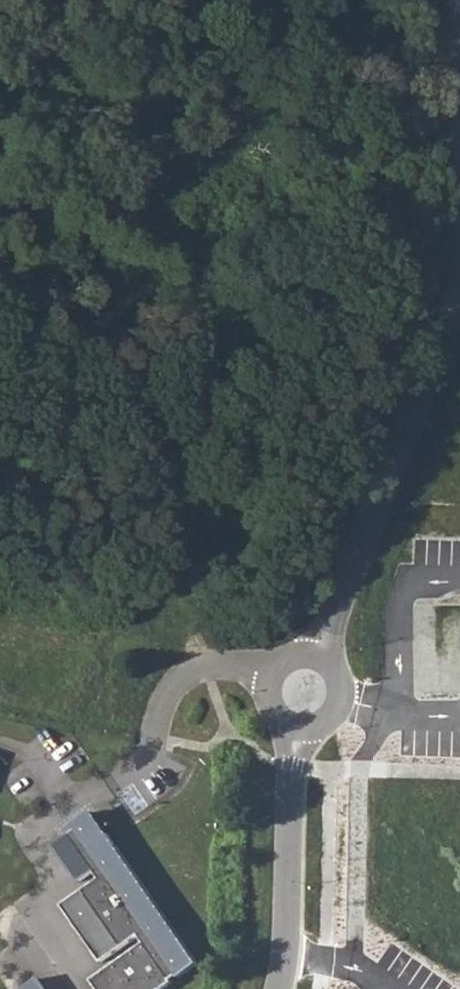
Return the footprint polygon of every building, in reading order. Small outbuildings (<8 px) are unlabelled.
[(88,813),(66,829),(69,836),(57,845),(81,881),(94,872),(99,878),(62,905),(101,961),(139,935),(144,942),(91,980),(97,988),(162,988),(172,982),(171,980),(178,975),(179,977),(198,963),(108,834),(104,836),(88,813)] [(22,988),(44,988),(37,978),(22,988)]
